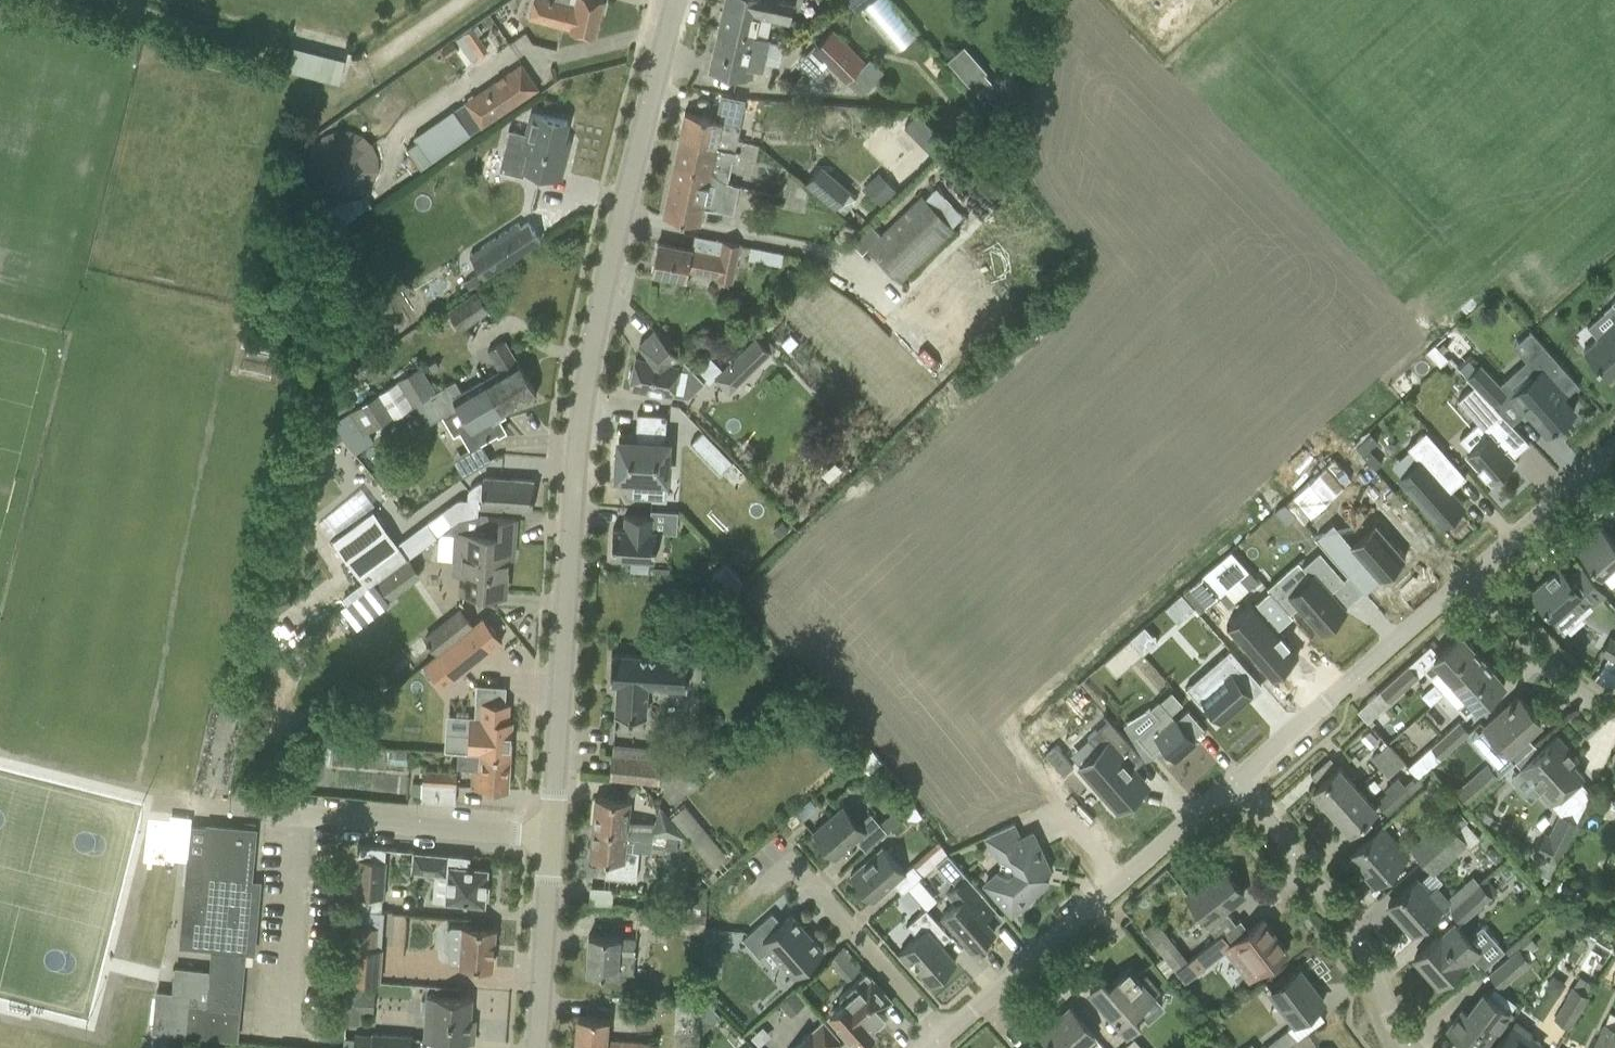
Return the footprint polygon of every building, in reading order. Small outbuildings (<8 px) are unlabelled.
[(555,0),(554,0),(534,0),(530,17),(569,26),(568,28),(594,35),(603,0),(555,0)] [(724,3),(767,13),(788,18),(792,2),(785,0),(724,0),(724,3)] [(902,45),(917,28),(887,0),(854,0),(902,45)] [(724,3),(718,26),(755,34),(762,35),(766,18),(767,13),(724,3)] [(487,49),(478,35),(482,33),(477,25),(456,39),(460,46),(466,42),(475,57),(487,49)] [(712,56),(709,70),(730,74),(748,79),(752,76),(754,70),(761,37),(762,35),(755,34),(718,26),(718,28),(712,56)] [(814,45),(809,50),(825,66),(844,84),(849,79),(866,95),(882,77),(832,27),(814,45)] [(452,43),(441,51),(446,58),(457,50),(452,43)] [(338,81),(344,59),(293,47),(289,61),(286,60),(285,67),(338,81)] [(482,127),(539,89),(521,62),(463,100),(482,127)] [(985,72),(971,84),(980,94),(994,82),(985,72)] [(915,110),(903,122),(919,139),(933,154),(946,142),(915,110)] [(468,136),(450,111),(413,137),(431,162),(468,136)] [(560,150),(567,121),(530,112),(525,133),(509,129),(499,170),(521,175),(523,168),(560,177),(566,151),(560,150)] [(685,113),(680,137),(739,151),(742,139),(737,138),(739,125),(727,123),(727,122),(685,113)] [(680,137),(674,164),(710,172),(727,183),(732,160),(737,161),(739,151),(680,137)] [(710,172),(674,164),(663,215),(699,223),(699,222),(700,222),(703,208),(721,211),(727,183),(710,172)] [(848,190),(820,166),(806,182),(834,206),(848,190)] [(886,180),(872,194),(881,204),(896,189),(886,180)] [(867,248),(901,282),(955,230),(952,227),(964,215),(936,186),(924,197),(922,194),(867,248)] [(540,239),(528,221),(520,226),(518,222),(469,255),(483,277),(540,239)] [(715,279),(733,282),(739,243),(717,239),(714,253),(691,249),(691,248),(657,242),(651,273),(685,280),(687,271),(716,277),(715,279)] [(747,258),(781,265),(783,252),(750,246),(747,258)] [(475,273),(464,280),(469,288),(479,281),(475,273)] [(447,313),(460,330),(487,310),(473,293),(447,313)] [(271,337),(276,313),(255,309),(250,332),(271,337)] [(1609,379),(1614,373),(1614,322),(1583,350),(1609,379)] [(628,386),(650,391),(650,388),(690,396),(704,381),(693,369),(669,345),(654,329),(638,344),(637,354),(635,353),(628,386)] [(714,378),(729,393),(772,351),(756,336),(723,369),(714,378)] [(487,380),(506,411),(536,393),(504,340),(485,351),(499,373),(487,380)] [(1448,357),(1434,343),(1426,351),(1439,365),(1448,357)] [(1537,372),(1512,395),(1535,421),(1541,416),(1553,428),(1574,410),(1562,397),(1566,394),(1563,391),(1575,380),(1543,344),(1526,359),(1537,372)] [(708,353),(692,369),(693,369),(704,381),(707,384),(714,378),(723,369),(708,353)] [(1480,362),(1465,376),(1474,385),(1474,384),(1493,404),(1507,391),(1480,362)] [(411,405),(413,407),(416,405),(417,406),(437,394),(420,368),(396,381),(411,405)] [(504,412),(506,411),(487,380),(460,397),(452,385),(437,394),(417,406),(428,424),(443,415),(445,418),(460,408),(470,424),(459,430),(467,442),(475,444),(480,441),(481,442),(497,432),(498,434),(505,430),(499,420),(497,422),(495,418),(504,413),(504,412)] [(394,416),(411,405),(396,381),(379,392),(394,416)] [(334,382),(320,391),(326,400),(340,391),(334,382)] [(1474,384),(1457,399),(1487,433),(1466,453),(1477,466),(1485,475),(1491,481),(1514,460),(1511,457),(1529,442),(1493,404),(1474,384)] [(394,416),(379,392),(349,411),(364,435),(394,416)] [(310,422),(303,453),(335,427),(314,402),(310,422)] [(654,478),(665,479),(668,442),(665,442),(666,414),(637,412),(635,440),(618,439),(617,456),(613,456),(612,472),(616,472),(616,475),(633,477),(631,496),(653,497),(654,478)] [(701,430),(690,442),(719,472),(731,461),(701,430)] [(1363,453),(1377,440),(1371,433),(1356,446),(1363,453)] [(1418,461),(1399,478),(1441,525),(1462,506),(1447,488),(1450,485),(1454,489),(1466,478),(1426,433),(1408,449),(1418,461)] [(457,499),(426,521),(437,534),(440,532),(457,518),(474,513),(474,506),(478,507),(509,508),(531,510),(533,480),(511,479),(481,477),(481,482),(476,481),(468,489),(468,498),(460,498),(457,499)] [(457,518),(440,532),(464,533),(462,563),(460,589),(504,592),(507,555),(513,556),(516,519),(494,517),(480,516),(480,514),(478,514),(478,507),(474,506),(474,513),(457,518)] [(377,580),(408,557),(373,509),(332,539),(367,587),(377,580)] [(613,527),(611,557),(655,560),(658,527),(653,527),(653,516),(625,515),(624,528),(613,527)] [(785,518),(773,529),(780,536),(792,525),(785,518)] [(1333,523),(1316,538),(1347,574),(1363,560),(1381,579),(1405,558),(1374,523),(1351,544),(1333,523)] [(1614,541),(1600,526),(1576,547),(1600,575),(1601,574),(1611,585),(1614,582),(1614,540),(1614,541)] [(1311,575),(1290,593),(1322,629),(1344,609),(1329,592),(1344,578),(1319,550),(1302,565),(1311,575)] [(408,557),(377,580),(388,595),(421,571),(411,558),(409,559),(408,557)] [(741,581),(724,562),(712,574),(729,593),(741,581)] [(1563,629),(1604,593),(1581,567),(1568,578),(1559,567),(1531,592),(1563,629)] [(389,603),(372,583),(367,587),(362,591),(379,611),(389,603)] [(1241,638),(1239,639),(1243,643),(1242,644),(1243,645),(1244,644),(1251,652),(1251,653),(1259,662),(1260,662),(1267,670),(1266,671),(1267,672),(1272,677),(1273,676),(1271,673),(1279,666),(1280,667),(1287,661),(1286,660),(1295,652),(1297,655),(1298,654),(1288,642),(1289,642),(1288,641),(1287,642),(1279,634),(1281,632),(1280,631),(1279,632),(1276,628),(1290,615),(1291,616),(1292,615),(1290,613),(1276,596),(1269,589),(1269,590),(1270,591),(1255,604),(1252,601),(1251,603),(1264,618),(1241,638)] [(362,591),(351,599),(368,620),(378,611),(362,591)] [(1181,593),(1164,607),(1177,622),(1193,608),(1181,593)] [(356,628),(367,620),(350,600),(345,604),(339,608),(356,628)] [(425,636),(437,652),(472,625),(460,609),(425,636)] [(483,617),(424,664),(443,687),(502,640),(483,617)] [(1422,668),(1444,692),(1482,658),(1460,634),(1422,668)] [(1612,637),(1602,652),(1608,655),(1612,659),(1597,678),(1611,688),(1614,683),(1614,639),(1612,637)] [(1117,649),(1130,663),(1142,652),(1129,638),(1117,649)] [(1230,648),(1185,687),(1202,707),(1206,704),(1220,719),(1249,693),(1237,680),(1249,670),(1230,648)] [(609,682),(617,683),(615,713),(645,715),(647,685),(686,687),(688,657),(611,652),(609,682)] [(1482,658),(1444,692),(1466,717),(1504,683),(1482,658)] [(1357,710),(1367,721),(1390,701),(1418,676),(1408,664),(1357,710)] [(1157,715),(1135,735),(1151,753),(1163,743),(1175,757),(1195,740),(1171,712),(1182,702),(1171,690),(1160,700),(1158,699),(1149,707),(1157,715)] [(408,723),(422,723),(423,695),(393,694),(391,742),(407,743),(408,723)] [(1502,710),(1484,726),(1496,740),(1505,750),(1506,751),(1524,734),(1540,720),(1518,695),(1502,710)] [(445,748),(445,750),(473,752),(473,753),(479,753),(510,755),(512,719),(508,719),(509,704),(509,702),(481,700),(481,702),(480,717),(474,717),(470,717),(469,732),(463,731),(463,732),(447,731),(446,748),(445,748)] [(1099,751),(1080,767),(1117,809),(1140,789),(1138,787),(1145,781),(1129,763),(1138,755),(1143,759),(1144,758),(1104,713),(1103,714),(1107,719),(1087,737),(1099,751)] [(1408,766),(1418,776),(1440,757),(1468,732),(1458,720),(1430,745),(1408,766)] [(1578,758),(1556,734),(1519,768),(1551,804),(1583,775),(1573,763),(1578,758)] [(1397,751),(1388,742),(1371,757),(1380,766),(1397,751)] [(609,777),(659,782),(662,749),(612,744),(609,777)] [(871,749),(857,761),(867,773),(881,761),(871,749)] [(1389,776),(1406,761),(1397,751),(1380,766),(1389,776)] [(471,787),(508,789),(510,755),(479,753),(473,753),(471,787)] [(1485,787),(1497,776),(1487,764),(1465,784),(1475,796),(1485,787)] [(1312,789),(1331,810),(1357,787),(1338,766),(1312,789)] [(421,801),(455,803),(457,771),(423,769),(421,801)] [(1388,791),(1378,800),(1389,813),(1413,792),(1401,779),(1399,776),(1385,788),(1388,791)] [(1357,787),(1331,810),(1349,831),(1375,808),(1357,787)] [(595,796),(592,827),(627,830),(630,800),(617,798),(595,796)] [(668,814),(718,874),(733,863),(683,802),(668,814)] [(865,849),(886,830),(880,823),(870,812),(859,822),(843,804),(812,832),(834,857),(855,838),(865,849)] [(653,831),(652,832),(652,833),(684,836),(661,805),(653,831)] [(893,811),(880,823),(886,830),(900,819),(893,811)] [(1544,831),(1534,851),(1540,854),(1557,862),(1567,842),(1577,821),(1575,820),(1559,812),(1549,833),(1544,831)] [(1411,846),(1422,859),(1455,830),(1444,817),(1411,846)] [(992,852),(997,850),(1001,858),(1013,861),(1010,873),(998,871),(985,882),(1011,912),(1018,905),(1021,908),(1027,905),(1031,899),(1028,896),(1047,880),(1046,878),(1048,870),(1049,869),(1032,832),(1020,838),(1013,823),(1006,826),(985,836),(992,852)] [(259,881),(251,880),(255,829),(207,825),(204,859),(188,857),(180,945),(212,948),(207,1005),(199,1004),(202,970),(175,967),(173,993),(157,991),(153,1030),(154,1030),(167,1031),(237,1038),(238,1021),(245,1021),(246,1012),(239,1011),(245,949),(253,950),(259,881)] [(1407,855),(1381,826),(1349,855),(1375,884),(1407,855)] [(652,833),(652,832),(627,830),(592,827),(589,857),(606,859),(605,876),(636,879),(639,851),(651,852),(652,833)] [(1455,830),(1422,859),(1433,871),(1466,842),(1455,830)] [(357,857),(354,894),(382,896),(385,860),(383,859),(384,847),(358,845),(357,857)] [(850,875),(873,901),(893,883),(902,892),(922,875),(913,864),(904,871),(882,846),(850,875)] [(483,886),(484,881),(485,869),(467,867),(468,857),(413,851),(412,870),(434,872),(431,897),(482,902),(482,898),(487,898),(488,886),(483,886)] [(935,863),(950,880),(962,870),(947,853),(935,863)] [(1187,894),(1211,925),(1223,915),(1220,912),(1243,894),(1222,866),(1187,894)] [(996,908),(988,900),(967,876),(946,894),(953,900),(942,912),(972,946),(979,940),(981,942),(984,941),(988,939),(991,935),(992,932),(990,930),(994,927),(984,916),(994,908),(994,909),(996,908)] [(915,894),(927,906),(938,896),(919,877),(901,895),(908,901),(915,894)] [(1417,878),(1387,904),(1412,932),(1447,900),(1435,886),(1429,892),(1417,878)] [(1556,878),(1550,895),(1577,903),(1582,887),(1556,878)] [(1450,908),(1462,921),(1490,895),(1479,882),(1450,908)] [(955,961),(940,944),(935,938),(945,929),(925,908),(907,924),(917,935),(899,951),(917,971),(919,969),(931,982),(942,972),(947,971),(951,967),(952,963),(955,961)] [(769,947),(794,975),(823,949),(791,913),(781,923),(771,912),(742,938),(752,949),(760,943),(767,950),(769,947)] [(1143,928),(1175,969),(1188,960),(1156,918),(1143,928)] [(1225,950),(1248,980),(1287,950),(1263,919),(1229,945),(1230,946),(1225,950)] [(1481,969),(1504,949),(1482,924),(1467,937),(1454,922),(1441,934),(1430,943),(1414,957),(1438,985),(1455,971),(1465,962),(1465,961),(1470,956),(1481,969)] [(348,980),(361,981),(379,982),(381,947),(375,946),(376,925),(352,924),(348,980)] [(1585,925),(1580,933),(1592,941),(1597,932),(1585,925)] [(460,964),(492,967),(494,928),(463,926),(463,927),(452,926),(446,931),(445,946),(450,952),(461,953),(460,964)] [(723,931),(706,930),(702,976),(719,978),(723,931)] [(1225,950),(1230,946),(1229,945),(1220,934),(1188,960),(1175,969),(1176,970),(1177,969),(1180,974),(1192,965),(1197,972),(1225,950)] [(586,971),(633,974),(636,938),(589,935),(586,971)] [(847,980),(862,962),(843,947),(828,965),(847,980)] [(1492,972),(1502,984),(1530,961),(1520,948),(1492,972)] [(1089,989),(1103,1006),(1127,1033),(1141,1021),(1134,1013),(1153,996),(1138,979),(1139,978),(1137,974),(1135,976),(1128,968),(1108,986),(1102,978),(1089,989)] [(1271,991),(1295,1023),(1323,1001),(1299,970),(1271,991)] [(891,1000),(866,972),(839,997),(843,1001),(829,1014),(858,1046),(878,1029),(873,1023),(883,1014),(880,1010),(891,1000)] [(690,977),(678,987),(686,995),(697,985),(690,977)] [(361,981),(348,980),(345,1022),(359,1023),(361,981)] [(1555,1016),(1570,1025),(1588,996),(1573,987),(1555,1016)] [(1473,1047),(1481,1047),(1509,1011),(1485,992),(1469,1013),(1462,1008),(1447,1028),(1473,1047)] [(424,1038),(474,1041),(475,1019),(470,1018),(472,998),(427,994),(424,1038)] [(676,1001),(676,1010),(693,1011),(693,1002),(676,1001)] [(622,1018),(648,1019),(649,1003),(622,1002),(622,1018)] [(1039,1033),(1053,1047),(1079,1047),(1094,1035),(1069,1007),(1039,1033)] [(656,1042),(607,1038),(608,1018),(577,1015),(575,1047),(656,1047),(656,1042)] [(842,1042),(823,1020),(792,1047),(835,1047),(842,1042)] [(1542,1045),(1529,1035),(1532,1033),(1516,1020),(1494,1047),(1540,1047),(1542,1045)] [(1614,1040),(1614,1029),(1605,1024),(1593,1047),(1611,1047),(1614,1040)] [(1296,1039),(1287,1028),(1262,1047),(1285,1047),(1296,1039)] [(169,1032),(167,1031),(154,1030),(153,1047),(166,1047),(169,1032)] [(411,1036),(370,1033),(370,1035),(354,1033),(354,1047),(410,1047),(411,1036)] [(1123,1047),(1124,1047),(1143,1047),(1134,1037),(1123,1047)]
